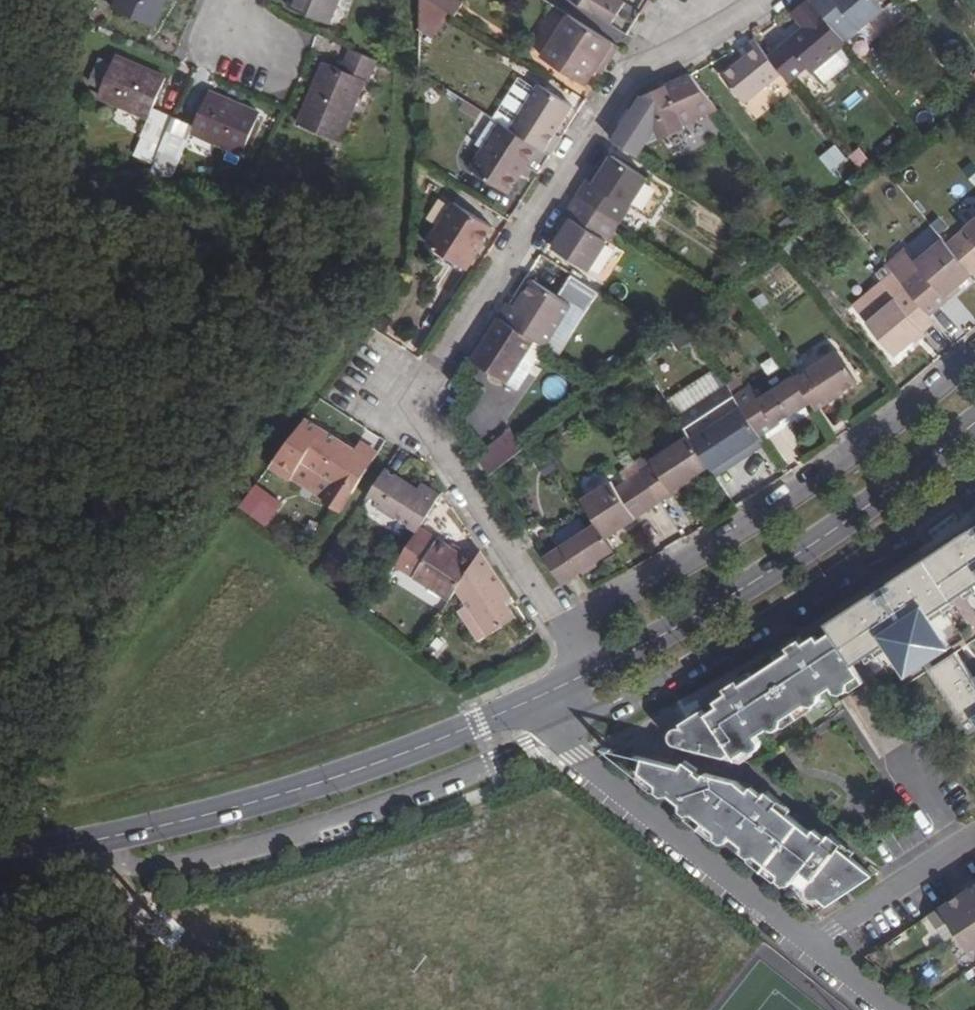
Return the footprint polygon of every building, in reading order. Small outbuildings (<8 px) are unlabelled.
[(114,10),(153,27),(165,0),(119,0),(114,10)] [(331,25),(342,0),(295,0),(292,7),(331,25)] [(627,34),(637,19),(621,9),(626,2),(623,0),(573,0),(627,34)] [(790,84),(809,68),(812,72),(846,43),(845,42),(843,40),(831,25),(810,0),(807,0),(792,13),(805,28),(769,57),(780,71),(790,84)] [(845,42),(860,30),(883,10),(875,0),(810,0),(831,25),(843,40),(845,42)] [(568,15),(542,57),(586,85),(602,60),(608,64),(619,47),(568,15)] [(745,56),(721,74),(743,102),(780,71),(769,57),(753,39),(740,50),(745,56)] [(326,63),(297,127),(336,145),(364,80),(369,83),(379,62),(351,50),(340,71),(326,63)] [(141,140),(161,149),(175,122),(153,111),(165,83),(116,62),(99,100),(147,122),(141,140)] [(641,96),(631,112),(654,126),(660,139),(685,128),(684,125),(717,109),(690,74),(641,96)] [(539,85),(510,129),(550,155),(561,138),(555,134),(572,106),(539,85)] [(192,128),(175,122),(161,149),(180,157),(190,136),(241,157),(258,118),(208,96),(192,128)] [(500,123),(470,169),(508,193),(526,165),(538,173),(550,155),(500,123)] [(621,128),(613,141),(637,157),(646,143),(621,128)] [(837,145),(821,158),(834,173),(850,160),(837,145)] [(587,180),(577,195),(619,222),(647,178),(612,156),(603,170),(594,184),(587,180)] [(596,166),(587,180),(594,184),(603,170),(596,166)] [(562,234),(553,248),(588,271),(619,222),(577,195),(565,215),(571,219),(562,234)] [(454,203),(428,244),(466,269),(477,251),(473,248),(477,242),(482,245),(492,227),(454,203)] [(565,215),(555,230),(562,234),(571,219),(565,215)] [(964,229),(974,242),(974,219),(964,229)] [(958,234),(974,254),(974,242),(964,229),(958,234)] [(946,244),(971,273),(972,274),(974,277),(974,276),(974,254),(958,234),(946,244)] [(972,274),(971,273),(946,244),(943,240),(916,263),(921,269),(902,285),(907,290),(928,316),(940,306),(938,302),(958,286),(972,274)] [(482,245),(477,242),(473,248),(477,251),(482,245)] [(928,316),(907,290),(902,285),(892,273),(881,282),(895,299),(867,324),(895,356),(934,323),(928,316)] [(508,304),(499,318),(533,340),(544,346),(571,305),(532,280),(515,308),(508,304)] [(881,282),(852,306),(867,324),(895,299),(881,282)] [(940,306),(960,288),(958,286),(938,302),(940,306)] [(499,318),(472,360),(506,382),(533,340),(499,318)] [(837,351),(795,378),(810,402),(815,410),(830,401),(827,397),(839,389),(842,393),(858,383),(837,351)] [(711,373),(668,400),(678,415),(720,388),(711,373)] [(751,386),(735,396),(742,407),(760,435),(810,402),(795,378),(793,376),(759,398),(751,386)] [(688,435),(691,440),(709,467),(711,470),(761,437),(742,407),(735,396),(727,385),(677,418),(688,435)] [(839,389),(827,397),(830,401),(842,393),(839,389)] [(359,453),(322,429),(305,419),(269,467),(290,480),(302,461),(335,482),(323,501),(340,512),(352,493),(367,469),(354,460),(359,453)] [(510,431),(478,456),(490,475),(524,449),(510,431)] [(652,461),(639,470),(641,473),(660,502),(675,492),(673,490),(709,467),(691,440),(688,435),(651,459),(652,461)] [(359,453),(354,460),(367,469),(377,454),(363,446),(359,453)] [(385,470),(370,493),(382,501),(379,507),(417,530),(420,526),(439,496),(426,489),(423,494),(385,470)] [(641,473),(627,481),(647,511),(660,502),(641,473)] [(611,481),(582,501),(597,524),(606,537),(635,518),(616,489),(611,481)] [(627,481),(616,489),(635,518),(647,511),(627,481)] [(420,485),(417,490),(423,494),(426,489),(420,485)] [(597,524),(545,558),(561,583),(578,572),(613,549),(606,537),(597,524)] [(417,530),(396,564),(450,599),(456,589),(475,561),(420,526),(417,530)] [(889,582),(893,588),(929,564),(940,557),(974,534),(974,531),(973,528),(889,582)] [(940,557),(963,592),(974,584),(974,534),(940,557)] [(511,597),(481,551),(475,561),(456,589),(468,606),(489,636),(516,618),(505,602),(511,597)] [(940,557),(929,564),(952,599),(963,592),(940,557)] [(877,598),(841,622),(864,657),(886,643),(901,666),(911,660),(918,670),(943,653),(936,643),(946,636),(931,613),(952,599),(929,564),(893,588),(877,598)] [(875,592),(826,624),(830,629),(841,622),(877,598),(875,592)] [(468,606),(461,611),(482,641),(489,636),(468,606)] [(841,622),(830,629),(832,631),(853,664),(864,657),(841,622)] [(737,679),(724,688),(731,698),(735,704),(723,711),(719,705),(706,714),(703,709),(680,724),(681,726),(679,727),(678,727),(674,728),(670,731),(669,734),(669,740),(672,744),(676,746),(737,760),(735,758),(746,751),(753,752),(759,748),(761,741),(758,737),(768,730),(775,730),(781,726),(782,720),(806,704),(813,705),(819,701),(820,695),(831,688),(834,693),(842,694),(847,690),(849,683),(860,676),(853,664),(832,631),(818,640),(822,646),(811,654),(807,648),(800,638),(787,647),(790,652),(740,684),(737,679)] [(946,636),(936,643),(943,653),(953,647),(946,636)] [(818,640),(807,648),(811,654),(822,646),(818,640)] [(929,670),(965,723),(974,717),(974,719),(974,681),(956,652),(929,670)] [(911,660),(901,666),(908,677),(918,670),(911,660)] [(731,698),(719,705),(723,711),(735,704),(731,698)] [(965,723),(971,733),(974,730),(974,719),(974,717),(965,723)] [(644,758),(640,772),(656,785),(657,792),(663,796),(669,796),(680,804),(681,810),(686,815),(693,814),(715,832),(716,838),(721,842),(728,842),(743,852),(748,857),(755,856),(778,874),(779,881),(784,885),(791,884),(795,880),(805,890),(806,895),(812,899),(818,899),(828,905),(835,901),(863,866),(840,848),(843,843),(830,833),(823,842),(818,848),(808,840),(812,834),(776,805),(780,801),(767,790),(759,800),(755,806),(744,797),(749,791),(736,781),(704,773),(699,780),(693,776),(698,769),(685,760),(680,767),(644,758)] [(749,791),(744,797),(755,806),(759,800),(749,791)] [(812,834),(808,840),(818,848),(823,842),(812,834)] [(874,875),(863,866),(835,901),(874,875)] [(928,915),(937,929),(950,921),(974,960),(974,884),(928,915)]
